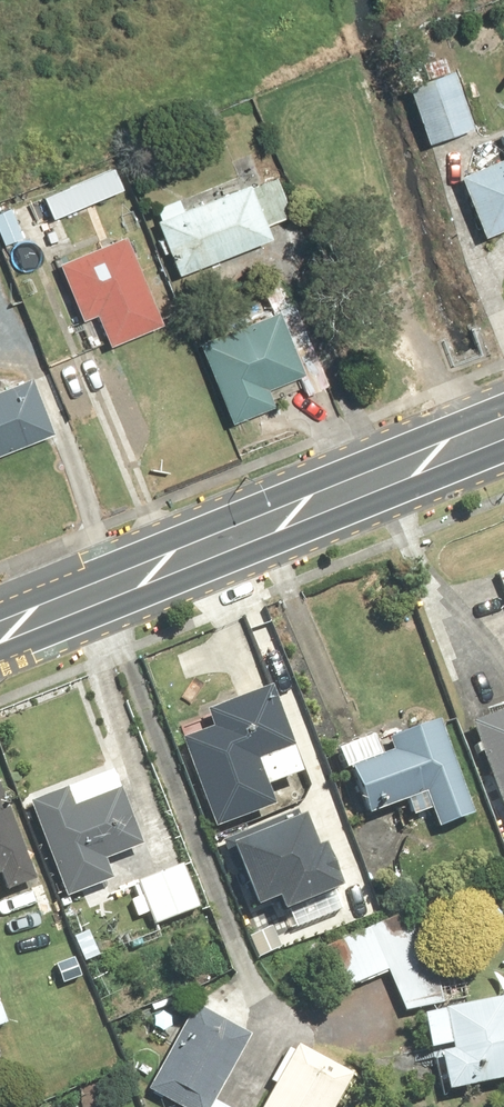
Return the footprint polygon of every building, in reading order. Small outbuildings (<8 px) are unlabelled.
[(451,73),(405,89),(424,146),(471,130),(451,73)] [(454,178),(479,240),(503,230),(503,158),(454,178)] [(175,201),(147,212),(174,279),(266,243),(260,229),(290,217),(275,179),(245,191),(242,185),(179,210),(175,201)] [(0,210),(0,248),(8,268),(72,244),(52,190),(0,210)] [(121,236),(52,263),(76,326),(93,319),(105,351),(158,330),(121,236)] [(272,310),(192,343),(227,427),(270,409),(262,390),(299,375),(272,310)] [(0,387),(0,456),(51,436),(27,376),(0,387)] [(492,573),(503,604),(503,569),(492,573)] [(204,729),(174,741),(208,832),(266,811),(258,789),(293,777),(261,692),(199,715),(204,729)] [(463,724),(503,830),(503,708),(463,724)] [(378,734),(328,753),(336,773),(340,772),(357,818),(401,802),(408,819),(425,812),(432,830),(469,816),(435,723),(381,743),(378,734)] [(61,787),(22,802),(61,901),(107,883),(100,863),(139,848),(116,788),(68,806),(61,787)] [(1,895),(31,883),(0,802),(0,892),(1,895)] [(299,812),(225,842),(251,903),(275,892),(283,910),(339,887),(320,842),(313,845),(299,812)] [(177,866),(133,882),(149,927),(194,910),(177,866)] [(409,908),(310,952),(330,996),(384,972),(402,1013),(448,1004),(409,908)] [(500,1011),(497,999),(413,1018),(421,1052),(442,1047),(444,1052),(431,1055),(440,1095),(503,1081),(503,1010),(500,1011)] [(143,1090),(171,1106),(215,1106),(210,1104),(248,1039),(191,1007),(143,1090)] [(258,1106),(331,1106),(348,1076),(293,1046),(289,1053),(284,1051),(266,1084),(269,1086),(258,1106)]
